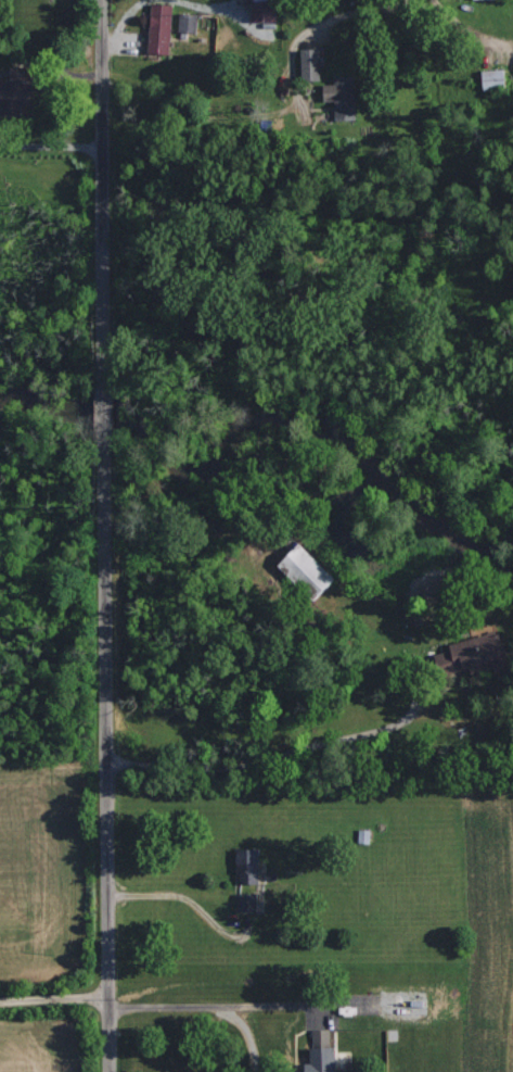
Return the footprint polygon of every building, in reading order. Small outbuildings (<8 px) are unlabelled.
[(252,2),(253,21),(279,20),(279,1),(252,2)] [(175,4),(153,4),(152,53),(173,54),(175,4)] [(178,32),(200,33),(201,14),(179,13),(178,32)] [(324,49),(305,49),(306,81),(325,80),(324,49)] [(8,116),(28,115),(28,104),(39,104),(39,82),(31,82),(30,67),(14,67),(14,79),(3,79),(3,106),(8,106),(8,116)] [(488,89),(509,88),(508,69),(487,70),(488,89)] [(339,121),(361,120),(359,75),(337,76),(337,84),(327,85),(328,102),(338,101),(339,121)] [(316,596),(324,587),(329,591),(339,580),(301,545),(283,565),(316,596)] [(449,644),(450,651),(433,655),(438,674),(498,660),(493,640),(486,641),(485,635),(449,644)] [(256,849),(236,849),(236,882),(257,882),(256,849)] [(237,910),(256,911),(256,893),(238,893),(237,910)] [(331,1029),(311,1029),(311,1047),(305,1047),(305,1071),(331,1071),(331,1029)]
